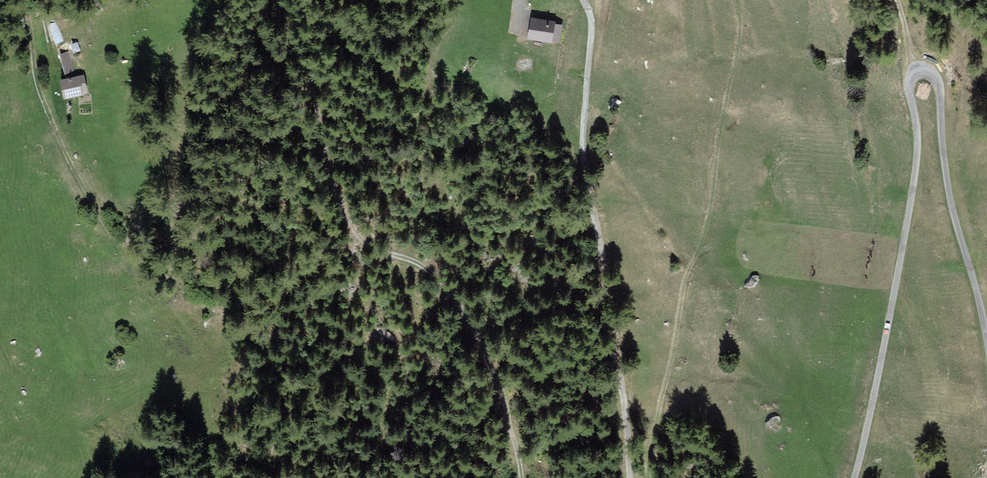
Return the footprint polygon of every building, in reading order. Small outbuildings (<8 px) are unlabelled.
[(560,24),(532,19),(529,38),(556,43),(560,24)] [(69,51),(59,54),(65,74),(75,71),(69,51)] [(82,77),(61,80),(64,98),(85,95),(82,77)]
